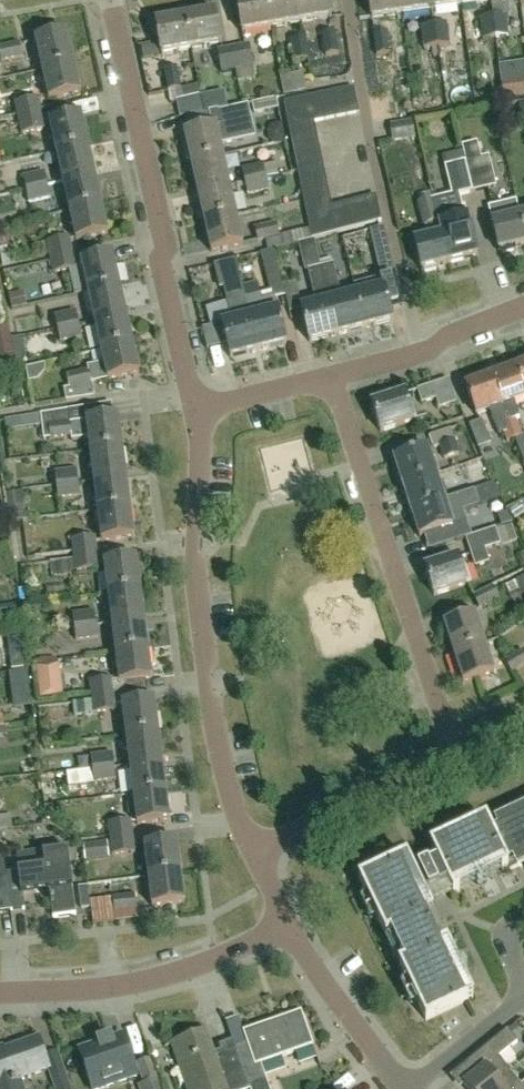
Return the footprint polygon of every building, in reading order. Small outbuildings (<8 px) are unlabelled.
[(267,0),(241,0),(237,1),(242,33),(272,28),(267,0)] [(298,0),(267,0),(272,28),(302,23),(298,0)] [(302,23),(332,18),(329,0),(298,0),(302,23)] [(399,0),(369,0),(372,19),(402,15),(399,0)] [(430,0),(399,0),(402,15),(431,11),(430,0)] [(460,0),(430,0),(431,11),(461,6),(460,0)] [(216,11),(186,16),(192,49),(222,44),(216,11)] [(507,14),(493,17),(498,48),(497,38),(509,36),(507,14)] [(192,49),(186,16),(156,22),(161,54),(192,49)] [(498,48),(493,17),(480,19),(483,40),(482,40),(482,43),(476,44),(478,53),(483,52),(483,50),(498,48)] [(448,22),(434,25),(437,46),(451,45),(448,22)] [(437,46),(434,25),(421,27),(424,48),(437,46)] [(373,33),(377,56),(391,54),(387,31),(373,33)] [(335,32),(332,32),(321,34),(325,56),(333,54),(340,53),(335,32)] [(35,41),(42,70),(74,63),(67,33),(35,41)] [(295,61),(310,59),(305,37),(291,40),(295,61)] [(0,47),(0,56),(2,62),(24,57),(20,42),(0,47)] [(255,67),(249,45),(233,48),(237,70),(255,67)] [(237,70),(233,48),(218,51),(225,85),(239,82),(237,70)] [(81,93),(74,63),(42,70),(48,100),(81,93)] [(163,69),(167,91),(168,91),(181,88),(177,66),(163,69)] [(285,97),(308,93),(303,74),(281,78),(285,97)] [(198,84),(181,88),(168,91),(170,104),(177,102),(201,97),(198,84)] [(332,207),(323,166),(315,122),(360,112),(354,87),(284,102),(310,229),(313,239),(382,221),(377,196),(332,207)] [(412,92),(389,96),(391,110),(414,106),(412,92)] [(18,119),(41,113),(42,113),(39,97),(15,103),(18,119)] [(204,113),(201,97),(177,102),(180,118),(188,116),(204,113)] [(191,163),(223,156),(217,128),(222,126),(222,125),(232,123),(234,136),(256,131),(253,119),(256,118),(255,113),(279,108),(277,98),(252,103),(252,104),(219,111),(218,110),(204,113),(188,116),(191,132),(184,133),(186,141),(182,142),(186,159),(190,158),(191,163)] [(46,129),(42,113),(41,113),(18,119),(21,134),(46,129)] [(49,123),(56,152),(88,145),(81,116),(49,123)] [(416,137),(412,120),(390,124),(393,142),(416,137)] [(263,126),(267,143),(279,141),(275,124),(263,126)] [(462,146),(464,151),(474,192),(497,186),(490,155),(482,157),(478,142),(477,142),(473,124),(459,128),(463,146),(462,146)] [(94,175),(88,145),(56,152),(62,182),(94,175)] [(474,192),(464,151),(441,157),(446,177),(451,197),(474,192)] [(230,185),(223,156),(191,163),(197,193),(230,185)] [(242,169),(245,182),(266,177),(264,164),(242,169)] [(23,176),(23,177),(10,180),(12,192),(25,189),(26,190),(48,185),(45,171),(23,176)] [(101,204),(94,175),(62,182),(69,211),(101,204)] [(270,191),(266,177),(245,182),(248,195),(270,191)] [(51,198),(48,185),(26,190),(28,203),(51,198)] [(236,215),(230,185),(197,193),(204,222),(236,215)] [(450,263),(437,214),(434,200),(432,200),(431,193),(420,195),(422,203),(418,204),(424,227),(425,226),(428,238),(416,241),(423,270),(450,263)] [(516,200),(489,208),(492,223),(493,223),(500,251),(523,245),(523,232),(516,200)] [(108,233),(101,204),(69,211),(76,241),(108,233)] [(477,256),(469,227),(464,207),(437,214),(450,263),(477,256)] [(243,244),(236,215),(204,222),(211,252),(243,244)] [(258,242),(267,240),(279,236),(276,223),(255,228),(258,242)] [(369,230),(375,254),(389,251),(384,226),(369,230)] [(302,243),(313,239),(310,229),(279,236),(267,240),(270,250),(302,243)] [(49,254),(50,258),(74,252),(70,237),(46,242),(32,246),(34,257),(49,254)] [(260,254),(272,296),(273,299),(275,298),(286,295),(274,250),(260,254)] [(77,268),(74,252),(50,258),(53,274),(77,268)] [(81,262),(88,292),(120,284),(113,255),(81,262)] [(236,259),(213,265),(217,280),(240,274),(236,259)] [(384,287),(369,291),(361,261),(349,264),(365,328),(393,321),(384,287)] [(365,328),(349,264),(348,264),(356,294),(342,297),(334,263),(320,267),(337,335),(365,328)] [(337,335),(320,267),(308,270),(316,304),(301,308),(310,342),(337,335)] [(254,351),(240,283),(223,288),(232,321),(222,323),(230,357),(254,351)] [(286,343),(278,309),(275,298),(273,299),(272,296),(263,299),(261,294),(246,299),(242,283),(240,283),(254,351),(286,343)] [(127,314),(120,284),(88,292),(94,321),(127,314)] [(76,310),(54,315),(55,317),(42,320),(43,329),(56,326),(57,330),(79,325),(76,310)] [(133,343),(127,314),(94,321),(101,351),(133,343)] [(82,338),(79,325),(57,330),(60,342),(82,338)] [(0,329),(0,370),(17,367),(9,327),(0,329)] [(140,373),(133,343),(101,351),(104,363),(87,367),(88,370),(67,375),(70,388),(64,389),(66,400),(95,396),(92,384),(108,380),(140,373)] [(37,363),(19,367),(23,382),(41,378),(37,363)] [(517,367),(492,377),(508,420),(515,418),(516,419),(521,417),(514,400),(523,397),(523,385),(517,367)] [(508,420),(492,377),(465,386),(476,414),(489,409),(499,435),(504,434),(503,433),(519,427),(516,419),(515,418),(508,420)] [(449,379),(417,389),(422,403),(436,399),(439,409),(457,403),(449,379)] [(381,432),(414,421),(405,394),(372,405),(381,432)] [(119,417),(86,421),(71,423),(69,411),(41,414),(41,416),(5,421),(6,429),(42,424),(44,439),(50,438),(50,440),(71,437),(72,440),(88,438),(90,451),(123,447),(119,417)] [(482,420),(470,424),(479,447),(491,443),(482,420)] [(523,436),(519,427),(503,433),(504,434),(507,442),(523,436)] [(433,448),(440,446),(456,441),(452,428),(429,435),(433,448)] [(460,453),(456,441),(440,446),(443,458),(460,453)] [(127,477),(123,447),(90,451),(94,481),(127,477)] [(394,460),(403,485),(436,475),(427,449),(394,460)] [(55,472),(56,486),(79,483),(77,469),(55,472)] [(444,500),(436,475),(403,485),(411,511),(444,500)] [(131,507),(127,477),(94,481),(98,511),(131,507)] [(80,497),(79,483),(56,486),(58,499),(80,497)] [(453,527),(444,500),(411,511),(420,538),(453,527)] [(135,537),(131,507),(98,511),(102,541),(135,537)] [(517,540),(512,523),(466,539),(474,566),(489,562),(486,548),(501,543),(501,545),(517,540)] [(72,539),(73,556),(99,553),(96,537),(72,539)] [(101,568),(99,553),(73,556),(74,559),(53,562),(55,576),(76,574),(76,572),(101,568)] [(434,595),(467,584),(458,557),(425,568),(434,595)] [(136,559),(130,560),(104,563),(108,593),(140,589),(136,559)] [(500,600),(499,597),(493,585),(472,596),(480,610),(500,600)] [(144,619),(140,589),(108,593),(112,623),(144,619)] [(73,614),(74,627),(96,625),(95,611),(73,614)] [(444,625),(454,654),(485,643),(476,615),(444,625)] [(148,649),(144,619),(112,623),(116,653),(148,649)] [(98,639),(96,625),(74,627),(75,641),(98,639)] [(495,673),(485,643),(454,654),(464,683),(495,673)] [(152,679),(148,649),(116,653),(119,683),(152,679)] [(504,661),(512,674),(523,666),(523,651),(523,650),(504,661)] [(57,665),(37,667),(40,696),(60,693),(57,665)] [(114,678),(90,681),(91,694),(116,691),(114,683),(114,678)] [(92,702),(66,704),(68,718),(94,714),(118,711),(117,705),(116,695),(92,698),(92,702)] [(155,701),(148,702),(122,705),(126,735),(159,731),(155,701)] [(163,761),(159,731),(126,735),(130,765),(163,761)] [(91,755),(92,769),(115,766),(113,753),(91,755)] [(167,791),(163,761),(130,765),(134,795),(167,791)] [(116,780),(115,766),(92,769),(93,783),(116,780)] [(171,821),(167,791),(134,795),(138,825),(171,821)] [(117,815),(128,814),(127,795),(116,796),(117,815)] [(417,870),(428,893),(449,883),(451,888),(505,862),(506,864),(514,860),(518,867),(523,864),(523,808),(496,822),(500,829),(492,832),(486,820),(431,847),(438,861),(417,870)] [(0,817),(0,832),(13,830),(11,815),(0,817)] [(109,836),(110,842),(134,839),(132,820),(96,825),(98,838),(109,836)] [(145,846),(146,848),(135,849),(134,839),(110,842),(84,845),(85,859),(112,856),(112,855),(132,853),(136,878),(149,877),(181,873),(177,842),(145,846)] [(43,855),(44,862),(6,867),(4,859),(7,875),(12,911),(25,909),(22,891),(49,887),(53,918),(76,915),(68,851),(43,855)] [(405,963),(400,966),(426,1021),(468,1001),(401,861),(360,880),(386,936),(391,933),(405,963)] [(185,903),(181,873),(149,877),(153,907),(185,903)] [(7,875),(0,876),(0,912),(12,911),(7,875)] [(94,925),(138,919),(136,895),(91,901),(94,925)] [(244,1031),(238,1017),(225,1021),(232,1039),(250,1088),(270,1088),(261,1063),(313,1045),(301,1011),(244,1031)] [(466,1088),(488,1088),(510,1071),(498,1058),(517,1042),(507,1030),(467,1063),(476,1074),(463,1085),(466,1088)] [(232,1039),(218,1045),(220,1050),(213,1053),(206,1032),(172,1043),(188,1088),(250,1088),(232,1039)] [(136,1075),(122,1035),(79,1050),(93,1088),(97,1088),(136,1075)] [(48,1070),(54,1088),(72,1088),(59,1051),(44,1056),(38,1038),(0,1051),(0,1088),(23,1088),(20,1080),(48,1070)] [(151,1058),(136,1063),(143,1083),(137,1085),(139,1088),(162,1088),(151,1058)] [(521,1085),(510,1071),(488,1088),(523,1088),(523,1082),(521,1085)]
